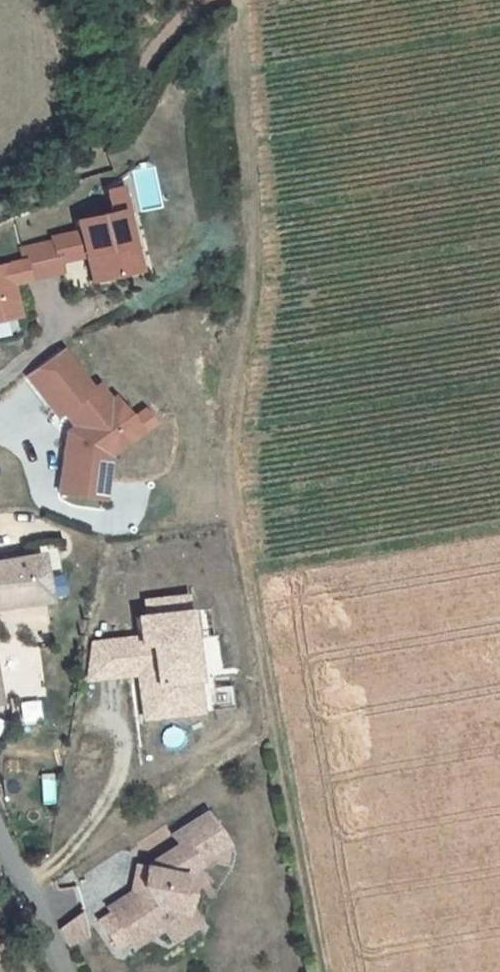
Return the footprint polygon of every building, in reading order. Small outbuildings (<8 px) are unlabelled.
[(118,185),(123,211),(155,205),(151,179),(118,185)] [(118,213),(132,272),(139,271),(126,212),(118,213)] [(97,280),(132,272),(118,213),(75,223),(77,235),(49,241),(49,244),(21,250),(23,264),(0,269),(0,322),(18,318),(10,286),(60,275),(57,264),(67,262),(72,255),(80,260),(83,260),(92,257),(97,280)] [(97,280),(92,257),(83,260),(89,282),(97,280)] [(63,349),(29,375),(59,416),(65,411),(76,426),(84,436),(78,440),(69,438),(61,493),(104,499),(110,456),(141,432),(115,398),(111,401),(99,384),(93,389),(63,349)] [(69,432),(69,438),(78,440),(84,436),(76,426),(69,432)] [(0,562),(0,608),(44,600),(37,555),(0,562)] [(131,678),(134,721),(191,717),(182,595),(137,598),(138,614),(125,615),(127,637),(83,640),(86,681),(131,678)] [(46,610),(49,630),(75,625),(72,605),(46,610)] [(51,694),(34,697),(37,714),(54,711),(51,694)] [(7,702),(10,714),(20,713),(19,700),(7,702)] [(221,813),(209,821),(225,846),(237,838),(221,813)] [(133,899),(110,915),(126,940),(131,948),(160,929),(168,942),(201,920),(195,912),(200,889),(208,883),(202,872),(214,864),(227,867),(230,854),(225,846),(209,821),(205,814),(170,836),(177,846),(142,868),(139,887),(129,893),(133,899)] [(135,866),(129,893),(139,887),(142,868),(135,866)] [(129,893),(105,909),(110,915),(133,899),(129,893)] [(126,940),(110,915),(97,923),(114,948),(126,940)] [(79,916),(57,931),(65,946),(84,937),(79,916)]
